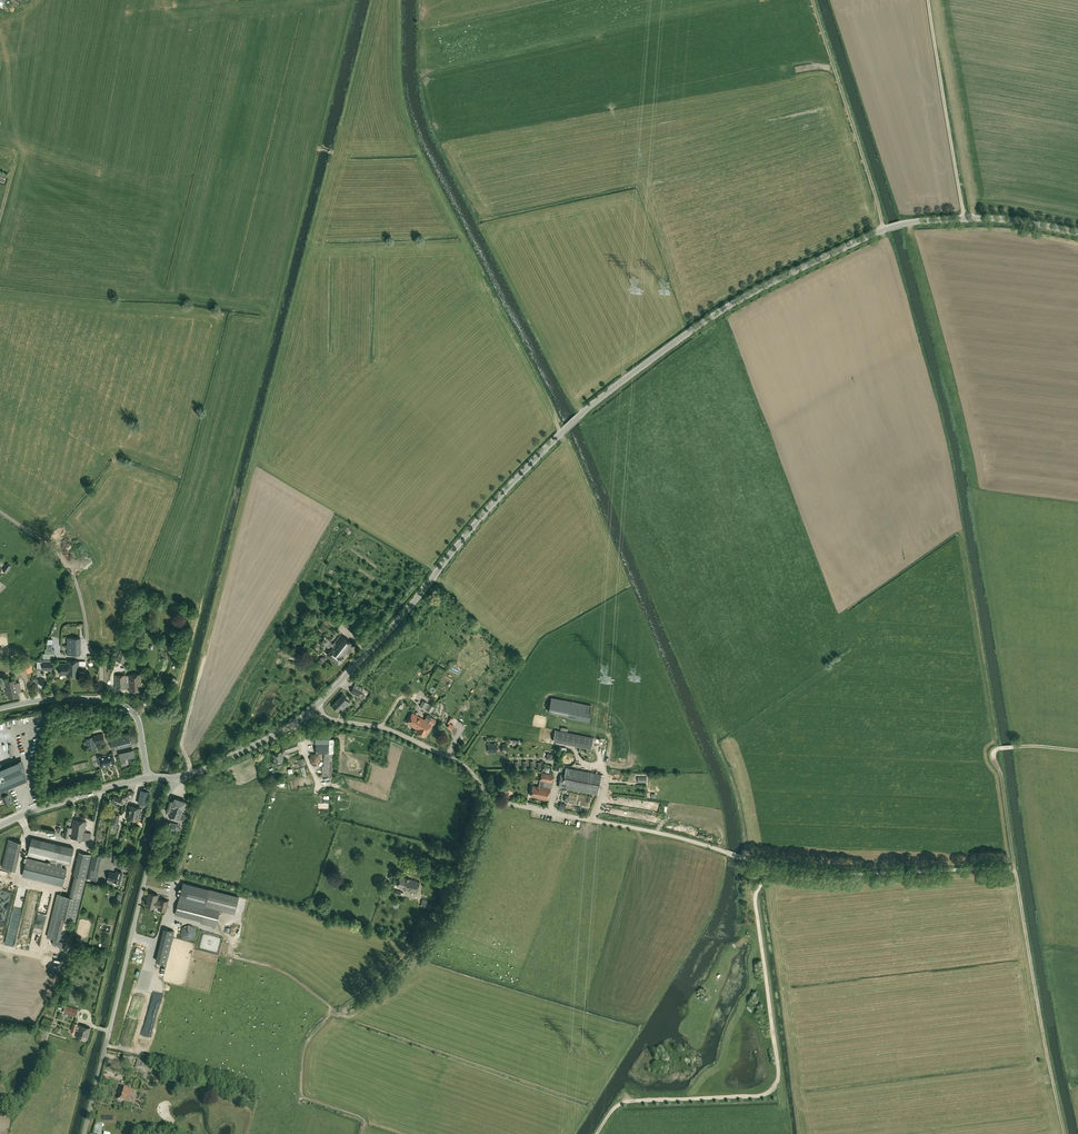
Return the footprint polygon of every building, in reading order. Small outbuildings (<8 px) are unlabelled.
[(7,563),(3,570),(7,573),(11,566),(7,563)] [(328,625),(334,618),(328,613),(322,620),(328,625)] [(340,622),(348,628),(352,623),(344,616),(340,622)] [(331,625),(320,637),(327,644),(338,632),(331,625)] [(343,657),(346,654),(348,655),(350,653),(348,651),(353,645),(343,637),(334,648),(333,647),(328,654),(339,663),(344,657),(343,657)] [(81,638),(67,638),(67,654),(80,655),(81,638)] [(124,662),(128,652),(121,649),(117,660),(124,662)] [(33,671),(31,659),(22,661),(24,673),(33,671)] [(301,664),(311,668),(313,663),(303,659),(301,664)] [(53,670),(53,662),(43,661),(43,670),(53,670)] [(67,661),(67,663),(60,663),(59,674),(66,674),(66,676),(70,677),(71,669),(69,669),(70,661),(67,661)] [(70,677),(79,677),(79,673),(80,673),(80,671),(83,671),(83,666),(86,666),(86,661),(79,661),(70,661),(69,669),(71,669),(70,677)] [(126,675),(126,674),(115,675),(116,689),(129,688),(129,691),(142,691),(141,674),(128,675),(126,675)] [(15,680),(5,682),(9,698),(19,696),(18,692),(22,691),(20,682),(16,683),(15,680)] [(353,688),(351,692),(359,696),(361,691),(353,688)] [(343,710),(350,703),(342,696),(333,705),(338,711),(341,708),(343,710)] [(570,716),(570,714),(590,719),(593,706),(552,698),(550,712),(570,716)] [(435,707),(430,704),(423,700),(420,706),(432,713),(435,707)] [(431,725),(431,724),(433,720),(430,719),(432,716),(428,714),(424,720),(413,713),(407,724),(418,730),(416,732),(425,736),(431,725)] [(554,741),(592,749),(594,738),(556,730),(554,741)] [(93,737),(96,745),(106,743),(103,734),(93,737)] [(132,746),(129,734),(109,739),(112,750),(132,746)] [(316,735),(315,745),(316,745),(316,753),(324,753),(324,758),(324,766),(322,765),(322,770),(322,776),(334,776),(334,739),(330,739),(330,735),(316,735)] [(86,741),(83,742),(85,748),(88,747),(89,751),(93,751),(96,749),(96,745),(93,737),(86,739),(86,741)] [(290,753),(289,752),(300,749),(297,738),(281,744),(283,751),(281,752),(272,754),(275,765),(276,768),(286,764),(283,755),(290,753)] [(488,753),(497,753),(497,744),(488,744),(488,753)] [(565,762),(572,755),(568,750),(560,757),(565,762)] [(134,751),(119,754),(121,762),(136,758),(134,751)] [(113,753),(98,757),(101,767),(116,763),(113,753)] [(304,758),(298,759),(300,767),(306,765),(304,758)] [(0,770),(0,800),(1,800),(3,799),(5,805),(12,802),(9,793),(9,791),(9,790),(9,788),(8,787),(27,779),(19,762),(0,770)] [(567,768),(565,775),(561,774),(559,787),(598,795),(602,775),(567,768)] [(542,772),(540,780),(539,786),(539,787),(533,785),(531,796),(539,798),(538,799),(548,801),(551,788),(543,786),(544,781),(552,783),(554,775),(542,772)] [(138,803),(147,805),(150,791),(141,789),(138,803)] [(113,796),(112,800),(124,805),(127,797),(119,794),(118,797),(113,796)] [(168,816),(180,820),(180,819),(184,821),(186,814),(181,813),(182,811),(180,810),(180,809),(183,810),(186,801),(175,798),(173,801),(170,800),(166,810),(170,811),(168,816)] [(127,819),(139,821),(145,822),(146,815),(142,815),(143,812),(141,812),(142,808),(129,806),(127,819)] [(83,840),(87,822),(74,819),(72,828),(70,828),(70,827),(66,826),(64,837),(68,838),(69,833),(71,834),(70,838),(83,840)] [(161,828),(167,830),(166,833),(172,835),(173,831),(174,832),(177,833),(180,825),(176,824),(163,820),(161,828)] [(32,837),(27,855),(51,861),(50,863),(27,858),(22,877),(63,886),(68,865),(70,866),(74,848),(32,837)] [(2,867),(15,871),(22,843),(8,839),(2,867)] [(79,850),(77,859),(76,859),(74,865),(86,868),(88,861),(86,861),(88,852),(79,850)] [(99,870),(102,856),(93,854),(87,878),(97,880),(99,870)] [(126,861),(120,860),(118,865),(118,867),(124,869),(126,861)] [(116,873),(109,871),(107,879),(114,881),(114,882),(115,882),(116,883),(118,884),(119,883),(120,883),(122,875),(123,872),(116,871),(116,873)] [(75,875),(69,896),(57,893),(47,936),(60,940),(65,918),(76,921),(86,878),(75,875)] [(397,886),(401,887),(401,888),(416,893),(420,882),(405,877),(405,878),(400,876),(397,886)] [(184,882),(183,885),(180,897),(202,903),(205,904),(205,905),(205,906),(220,910),(234,914),(239,897),(209,888),(209,889),(207,888),(207,887),(184,881),(184,882)] [(160,895),(165,895),(165,893),(169,893),(170,886),(162,884),(160,895)] [(157,900),(158,895),(149,893),(145,906),(155,908),(155,906),(159,907),(158,909),(166,911),(168,901),(161,899),(160,901),(157,900)] [(432,910),(435,903),(423,899),(420,907),(432,910)] [(205,906),(178,900),(175,915),(201,921),(200,923),(216,927),(220,910),(205,906)] [(37,914),(30,938),(38,941),(45,916),(37,914)] [(165,928),(156,960),(166,963),(174,931),(165,928)] [(140,995),(144,978),(140,977),(136,994),(140,995)] [(75,1001),(75,997),(74,996),(75,988),(69,987),(67,1000),(75,1001)] [(63,1012),(76,1016),(78,1009),(65,1005),(63,1012)] [(41,1023),(50,1026),(52,1021),(44,1017),(41,1023)] [(79,1025),(79,1026),(77,1025),(78,1024),(73,1023),(70,1031),(75,1033),(76,1030),(78,1030),(76,1036),(87,1040),(90,1028),(79,1025)] [(133,1056),(123,1053),(121,1063),(130,1066),(133,1056)] [(149,1073),(152,1065),(138,1060),(135,1068),(149,1073)] [(129,1089),(121,1087),(117,1099),(126,1102),(129,1089)]
